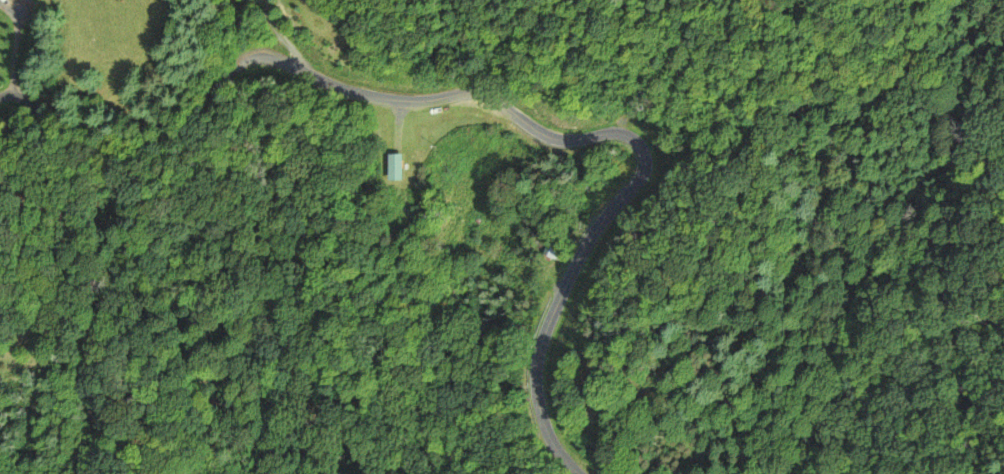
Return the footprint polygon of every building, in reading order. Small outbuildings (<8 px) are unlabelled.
[(565,243),(553,239),(547,255),(559,260),(565,243)]
